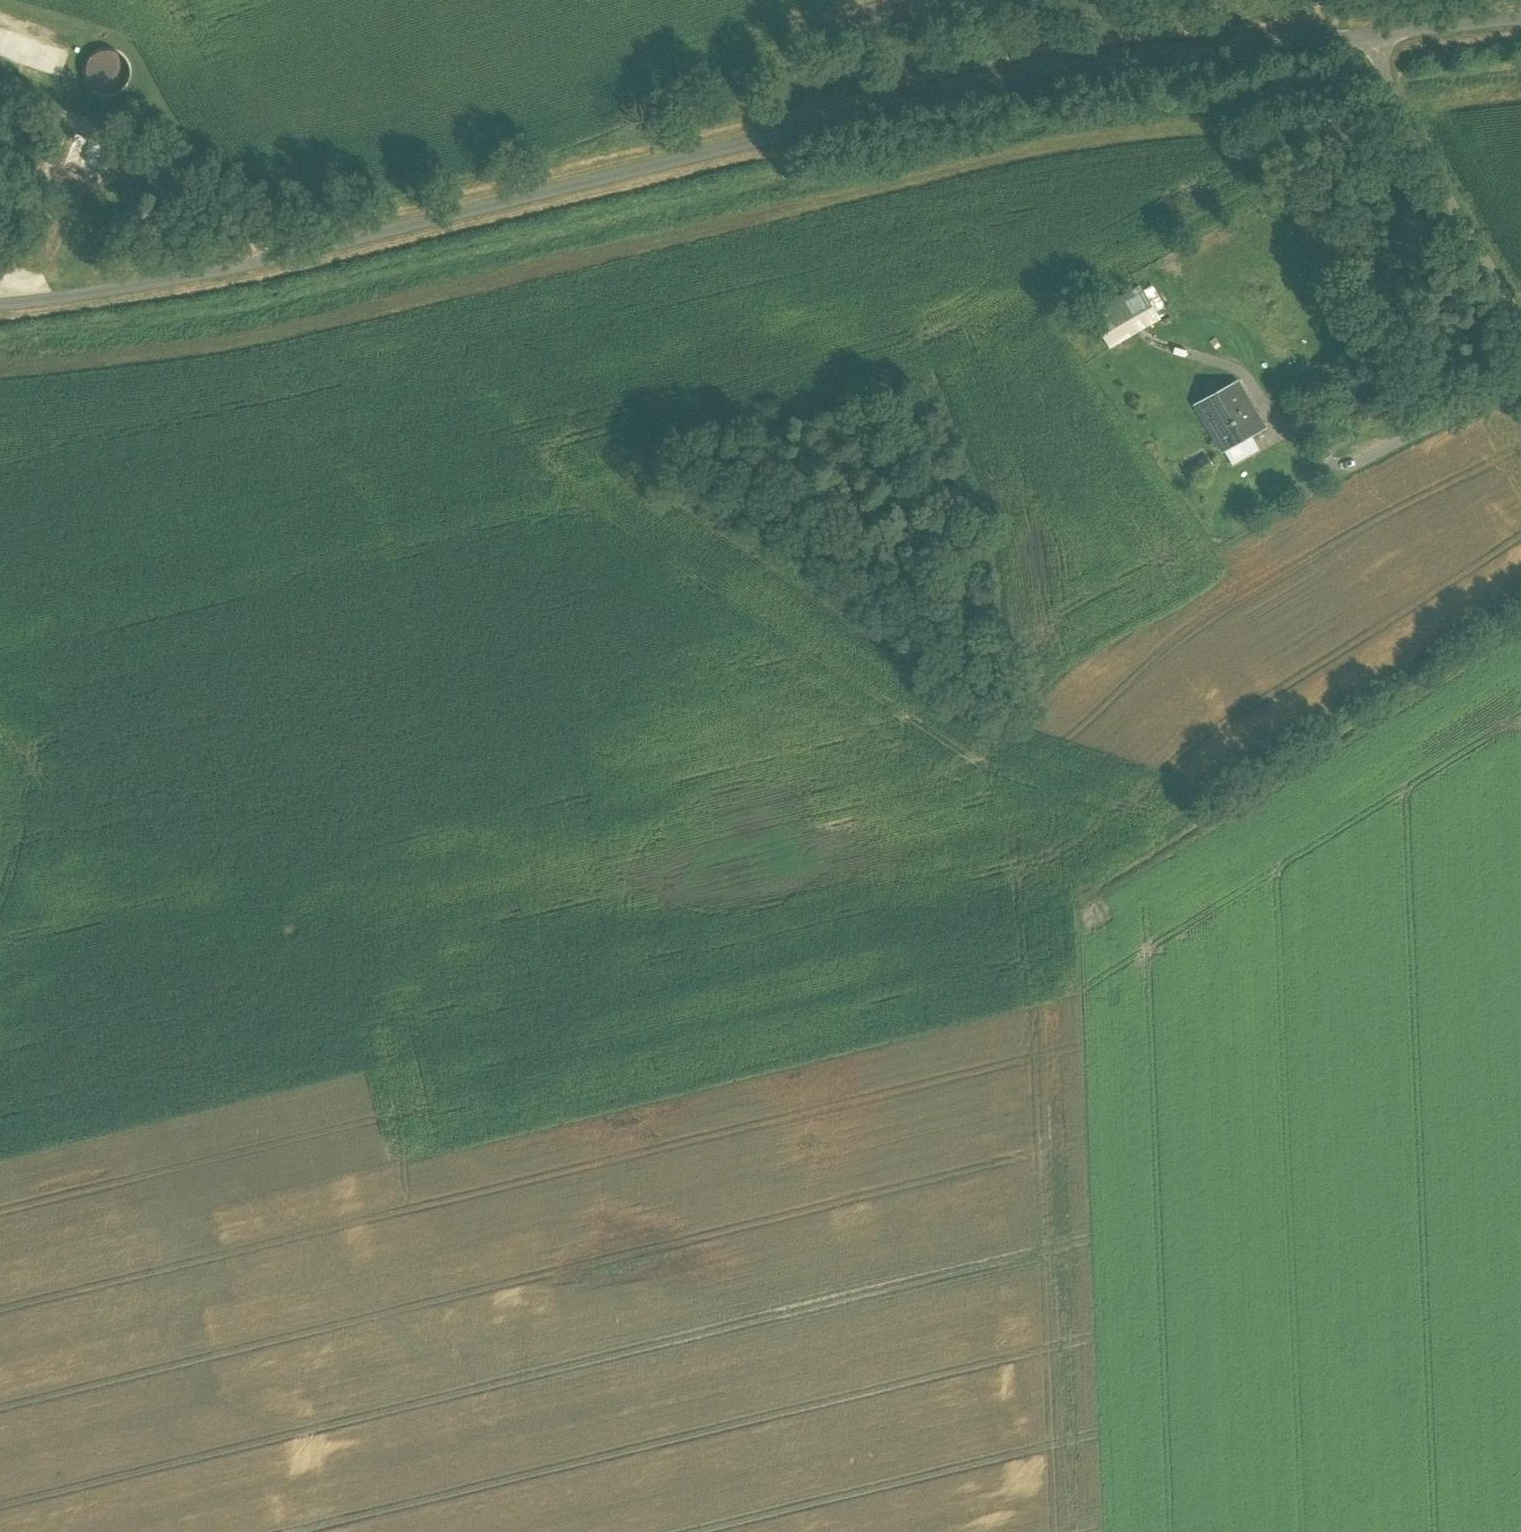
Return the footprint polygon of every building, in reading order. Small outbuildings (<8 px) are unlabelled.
[(1128,295),(1093,315),(1105,336),(1140,316),(1128,295)] [(1238,383),(1200,404),(1227,451),(1266,428),(1238,383)]
